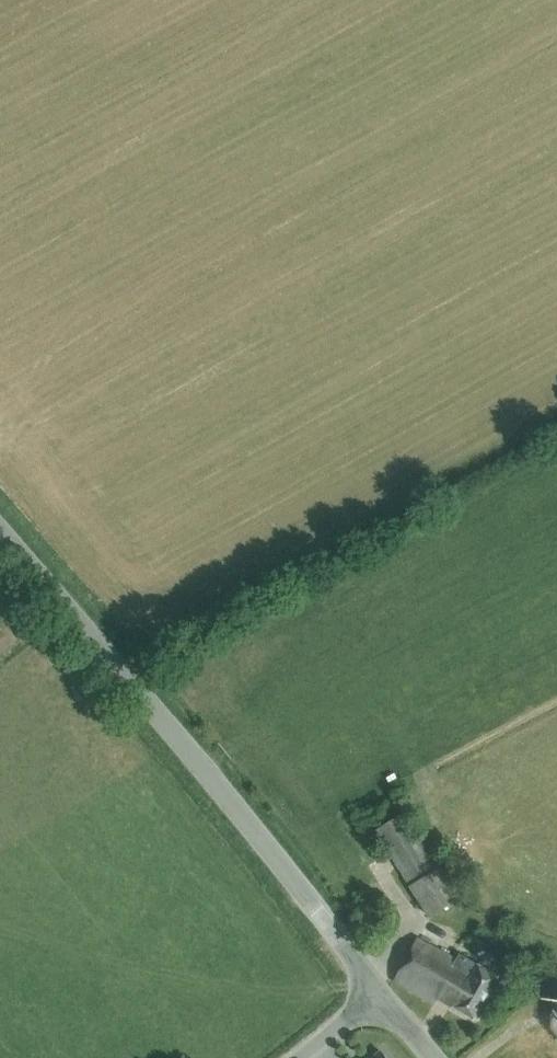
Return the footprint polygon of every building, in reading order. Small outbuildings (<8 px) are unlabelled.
[(430,916),(458,898),(427,847),(405,812),(376,829),(398,865),(430,916)] [(499,973),(460,952),(457,958),(419,937),(396,979),(436,1001),(439,996),(475,1016),(499,973)]
